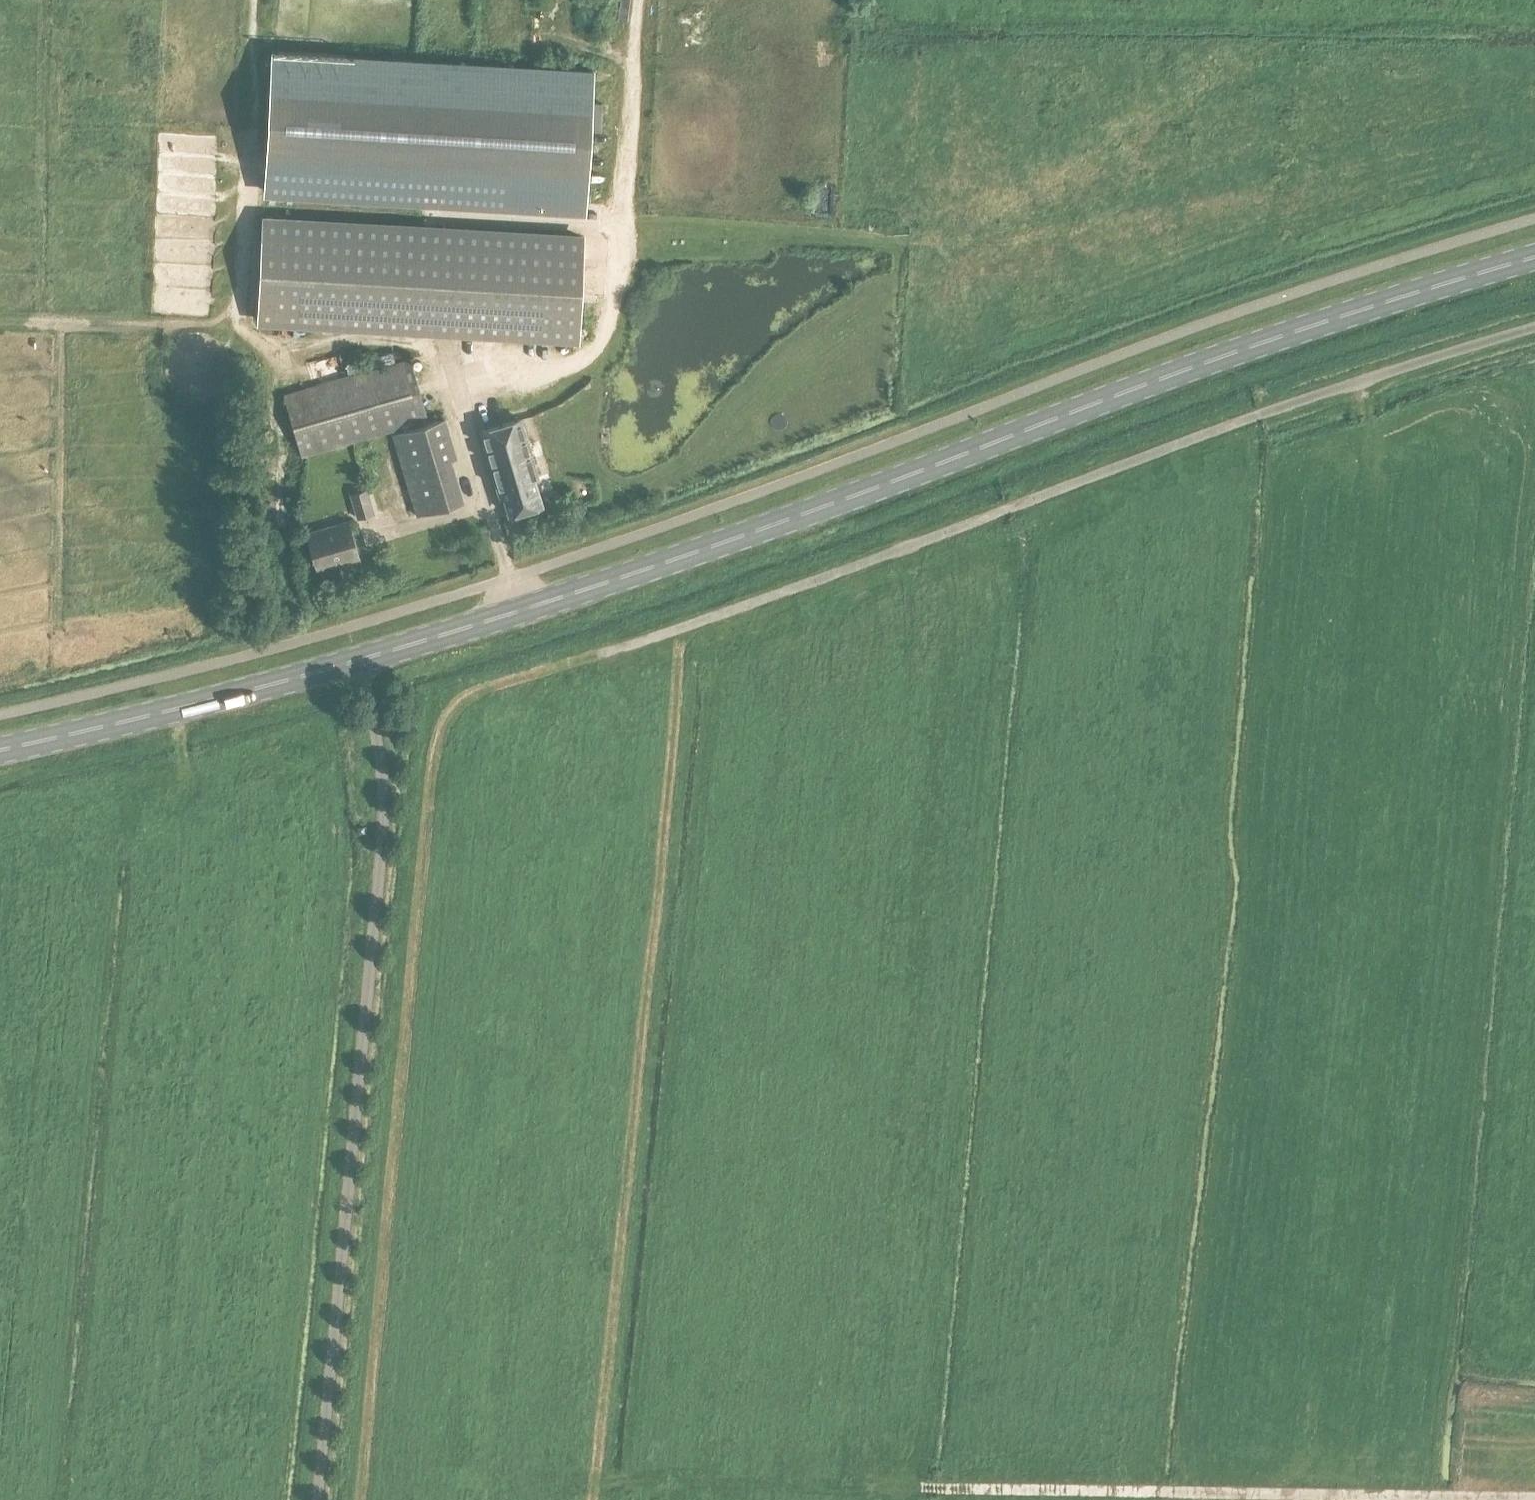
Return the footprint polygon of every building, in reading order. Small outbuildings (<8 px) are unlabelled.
[(268,58),(260,192),(580,207),(589,72),(268,58)] [(258,318),(579,337),(585,236),(264,217),(258,318)] [(301,455),(425,419),(428,418),(410,358),(284,395),(301,455)] [(457,457),(445,417),(393,433),(418,515),(464,501),(451,459),(457,457)] [(538,476),(521,418),(482,429),(499,487),(503,486),(511,512),(542,503),(534,477),(538,476)] [(350,494),(357,517),(373,512),(367,489),(350,494)] [(347,520),(306,532),(317,570),(359,557),(347,520)]
